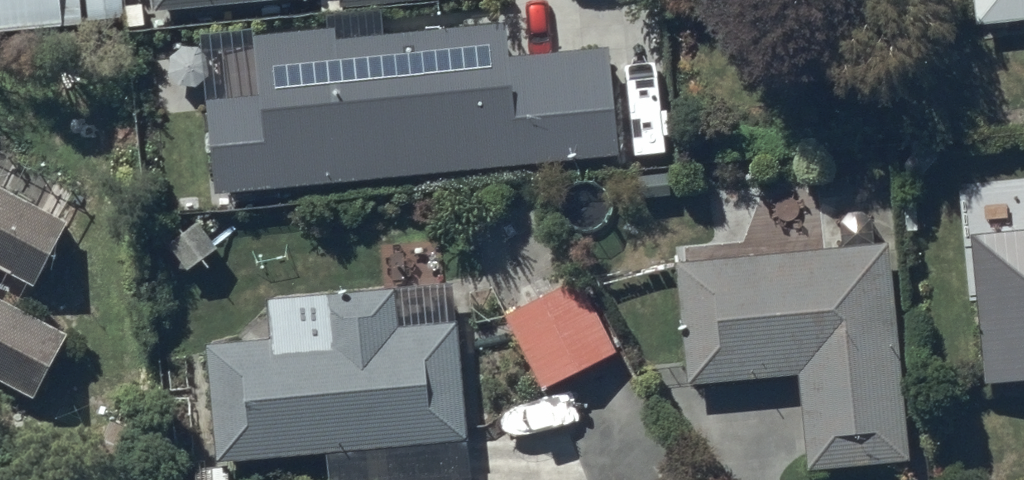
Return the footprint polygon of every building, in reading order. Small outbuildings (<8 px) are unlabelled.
[(59,16),(58,0),(0,0),(0,21),(59,16)] [(983,24),(1023,22),(1023,0),(972,0),(973,15),(982,14),(983,24)] [(208,106),(216,198),(618,162),(608,51),(509,60),(506,28),(335,43),(335,36),(254,43),(260,101),(208,106)] [(35,390),(69,325),(25,302),(87,183),(0,137),(0,372),(35,390)] [(973,240),(988,392),(1023,388),(1023,235),(973,240)] [(890,246),(677,266),(688,388),(801,378),(810,472),(910,462),(890,246)] [(524,294),(504,307),(545,381),(616,341),(576,270),(553,283),(546,270),(520,285),(524,294)] [(274,345),(207,350),(217,469),(468,448),(458,328),(398,333),(395,295),(270,306),(274,345)]
